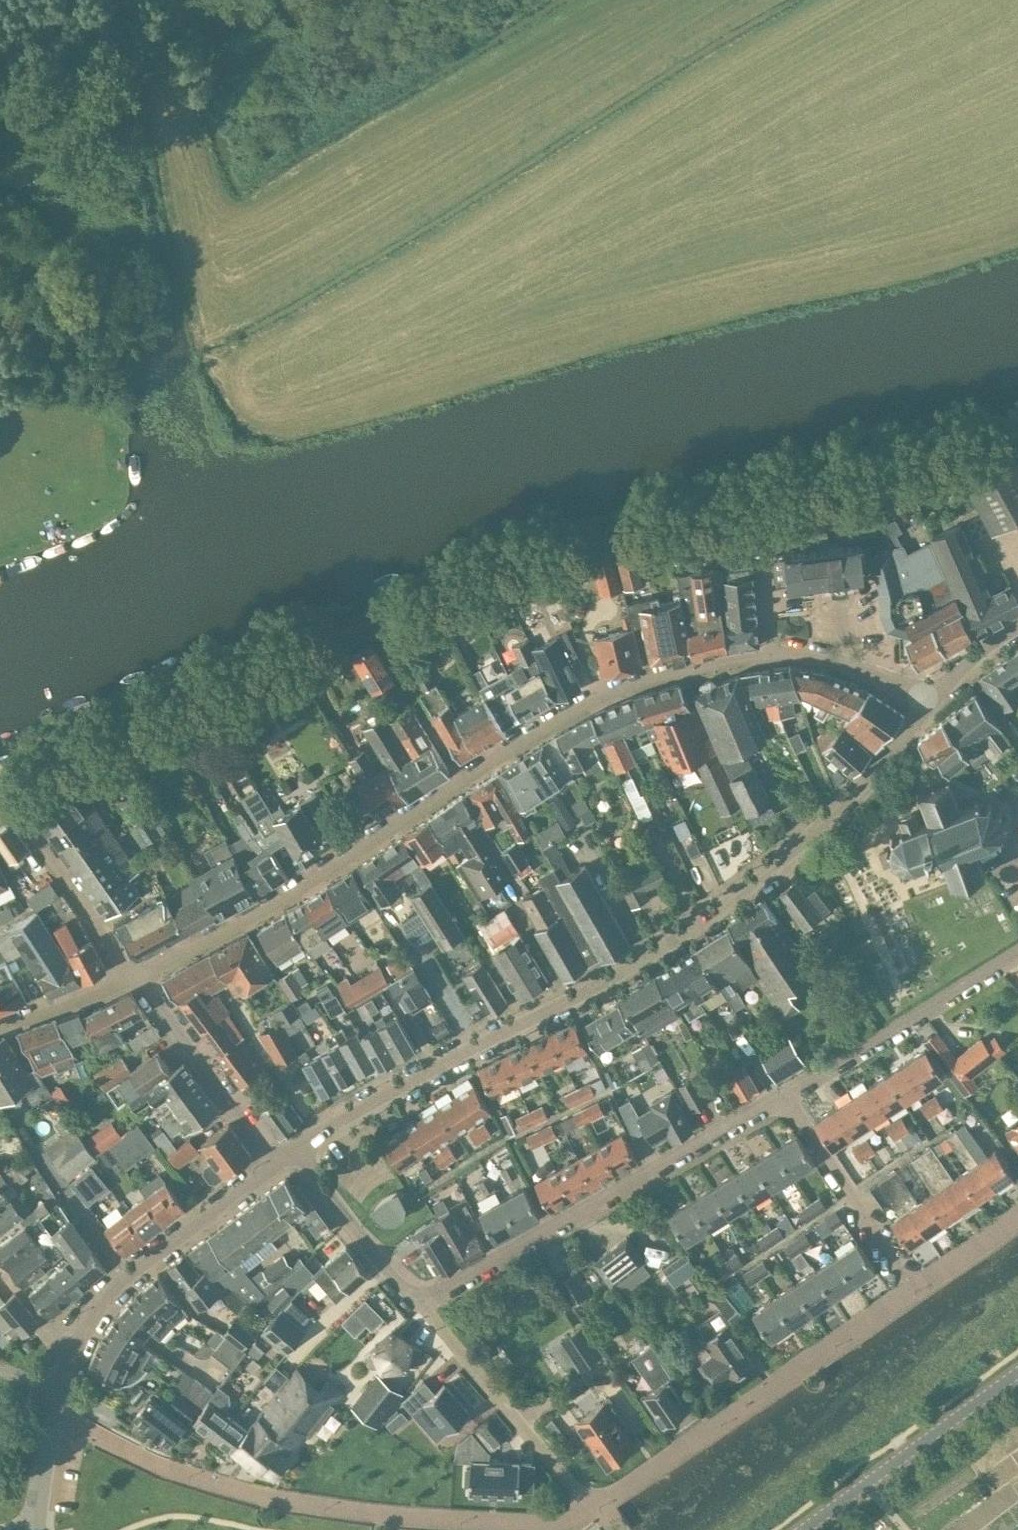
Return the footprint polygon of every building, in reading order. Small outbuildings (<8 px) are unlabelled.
[(1016,448),(960,479),(991,537),(1017,523),(1017,452),(1016,448)] [(786,553),(776,554),(779,585),(789,584),(789,585),(834,580),(835,585),(843,584),(842,580),(865,577),(864,567),(867,567),(866,558),(863,558),(861,543),(858,544),(857,538),(878,535),(875,510),(836,514),(839,539),(841,539),(842,545),(786,551),(786,553)] [(933,536),(949,575),(964,609),(960,611),(973,636),(973,635),(1017,612),(1017,598),(1010,584),(1000,590),(998,587),(990,591),(961,524),(933,536)] [(902,542),(889,545),(890,550),(902,595),(919,592),(924,613),(926,612),(946,650),(947,650),(973,636),(960,611),(964,609),(949,575),(932,541),(911,552),(904,542),(902,542)] [(637,544),(615,549),(624,588),(647,582),(637,544)] [(624,588),(615,549),(590,554),(600,594),(624,588)] [(904,599),(902,595),(890,550),(871,556),(880,592),(881,612),(888,630),(899,634),(899,601),(904,599)] [(727,640),(729,650),(761,644),(753,576),(751,576),(750,565),(722,568),(728,625),(723,626),(725,640),(727,640)] [(714,567),(690,571),(677,574),(680,591),(680,592),(688,632),(704,629),(723,626),(722,614),(714,567)] [(630,613),(633,627),(644,624),(652,661),(675,657),(676,661),(694,657),(688,632),(680,592),(675,593),(677,602),(660,604),(659,596),(638,600),(627,602),(630,613)] [(919,592),(902,595),(904,599),(899,601),(899,634),(904,635),(906,639),(905,640),(918,665),(946,650),(926,612),(924,613),(919,592)] [(530,610),(520,613),(529,637),(538,634),(530,610)] [(619,616),(623,630),(593,638),(604,678),(644,667),(633,627),(630,613),(619,616)] [(688,632),(694,657),(729,650),(727,640),(725,640),(723,626),(704,629),(688,632)] [(522,662),(512,668),(519,681),(535,710),(555,699),(526,641),(515,646),(522,662)] [(375,690),(394,678),(373,644),(354,656),(375,690)] [(537,655),(541,665),(557,698),(581,687),(566,655),(552,661),(547,650),(546,650),(537,655)] [(978,677),(1002,710),(1017,698),(1017,650),(978,677)] [(408,667),(423,696),(438,687),(422,659),(408,667)] [(790,667),(770,669),(773,695),(778,695),(780,715),(780,716),(794,714),(793,697),(799,696),(790,667)] [(790,667),(799,696),(801,696),(801,694),(812,699),(824,671),(790,667)] [(485,697),(487,699),(504,728),(535,710),(513,669),(507,672),(507,671),(480,687),(485,697)] [(767,718),(780,716),(780,715),(778,695),(773,695),(770,669),(739,673),(747,693),(750,691),(755,690),(757,703),(765,702),(767,718)] [(824,671),(812,699),(822,703),(815,713),(823,717),(830,707),(830,708),(830,707),(831,708),(843,680),(824,671)] [(767,737),(747,693),(739,673),(717,683),(711,678),(701,683),(700,690),(694,692),(722,756),(720,757),(749,815),(750,815),(754,824),(777,813),(772,804),(773,803),(755,765),(748,769),(739,749),(767,737)] [(824,730),(830,742),(842,727),(841,726),(849,716),(868,691),(843,680),(831,708),(830,707),(830,708),(839,712),(824,730)] [(635,697),(646,724),(651,738),(651,737),(655,736),(675,781),(722,761),(720,757),(696,706),(691,708),(680,684),(635,697)] [(461,761),(476,751),(451,709),(438,687),(423,696),(424,699),(424,700),(461,761)] [(841,726),(842,727),(843,728),(846,725),(878,751),(905,715),(868,691),(849,716),(841,726)] [(1003,729),(976,695),(944,720),(958,740),(963,747),(972,740),(978,748),(988,740),(998,753),(1009,744),(1000,731),(1001,730),(1002,730),(1003,729)] [(455,707),(451,709),(476,751),(506,732),(504,728),(487,699),(485,697),(459,713),(455,707)] [(592,715),(601,736),(604,742),(624,732),(631,747),(651,738),(635,697),(592,715)] [(411,707),(390,720),(389,721),(400,738),(401,740),(423,727),(411,707)] [(429,785),(401,740),(400,738),(389,721),(390,720),(386,713),(363,727),(409,798),(429,785)] [(592,715),(557,735),(573,767),(573,766),(574,769),(582,764),(587,775),(603,767),(592,740),(601,736),(592,715)] [(934,759),(939,756),(958,740),(944,720),(919,739),(934,759)] [(423,727),(401,740),(429,785),(450,772),(423,727)] [(869,752),(843,728),(842,727),(830,742),(825,747),(851,773),(869,752)] [(824,730),(819,737),(824,747),(825,747),(830,742),(824,730)] [(624,732),(604,742),(637,815),(641,821),(652,815),(643,793),(641,794),(627,763),(636,759),(631,747),(624,732)] [(557,735),(525,755),(538,775),(535,780),(542,793),(573,772),(571,767),(573,767),(557,735)] [(963,747),(958,740),(939,756),(949,770),(959,762),(969,755),(963,747)] [(379,772),(364,748),(349,758),(364,781),(379,772)] [(533,799),(542,793),(535,780),(538,775),(525,755),(501,769),(525,812),(532,808),(533,809),(537,806),(533,799)] [(388,768),(365,782),(359,786),(379,817),(407,799),(388,768)] [(500,809),(510,824),(518,840),(531,832),(497,772),(483,782),(500,809)] [(891,849),(887,850),(879,854),(885,868),(894,865),(897,862),(903,867),(902,871),(906,871),(907,867),(914,867),(916,871),(918,870),(917,865),(942,856),(952,884),(985,873),(975,845),(990,841),(991,845),(995,843),(993,838),(1000,833),(1004,835),(1005,833),(1002,830),(1003,822),(1008,821),(1008,819),(1003,820),(1001,810),(1004,808),(1002,806),(998,808),(991,803),(992,799),(990,798),(988,803),(979,803),(978,799),(975,800),(976,804),(960,810),(949,780),(946,781),(947,784),(935,788),(934,786),(931,787),(932,790),(922,794),(921,791),(918,792),(929,822),(920,826),(916,813),(907,816),(899,818),(902,827),(900,829),(901,833),(894,839),(891,836),(889,839),(893,842),(891,849)] [(488,825),(501,817),(506,826),(510,824),(500,809),(483,782),(467,792),(488,825)] [(258,787),(242,797),(262,829),(271,843),(283,863),(290,874),(307,864),(299,853),(323,838),(313,820),(326,812),(327,807),(321,795),(315,794),(286,811),(282,805),(272,811),(258,787)] [(32,809),(76,871),(108,848),(106,844),(116,837),(93,806),(84,812),(68,789),(32,809)] [(722,813),(740,805),(734,792),(716,800),(722,813)] [(486,830),(463,795),(446,807),(466,835),(479,826),(483,832),(486,830)] [(587,824),(597,819),(589,803),(579,808),(587,824)] [(501,883),(466,835),(446,807),(430,819),(450,850),(462,842),(471,855),(457,864),(479,898),(501,883)] [(566,830),(576,823),(568,810),(557,816),(566,830)] [(236,824),(243,835),(274,884),(290,874),(283,863),(271,843),(262,829),(254,834),(245,819),(236,824)] [(692,834),(685,819),(675,824),(682,839),(692,834)] [(30,846),(12,820),(0,829),(0,848),(8,859),(7,862),(11,869),(20,863),(15,856),(30,846)] [(424,861),(446,847),(428,820),(406,835),(424,861)] [(537,835),(542,846),(556,839),(567,834),(561,823),(537,835)] [(466,835),(501,883),(518,872),(516,868),(509,858),(502,847),(496,838),(492,839),(486,830),(483,832),(479,826),(466,835)] [(243,835),(229,843),(240,860),(242,861),(259,894),(274,884),(243,835)] [(354,871),(353,871),(366,891),(372,887),(383,904),(403,891),(393,876),(409,867),(422,888),(432,882),(434,881),(404,836),(378,854),(354,871)] [(76,871),(93,896),(136,867),(116,837),(106,844),(108,848),(76,871)] [(200,894),(203,899),(206,898),(216,916),(259,894),(242,861),(240,860),(229,843),(228,843),(224,838),(203,851),(211,864),(189,875),(195,885),(200,894)] [(516,868),(528,860),(514,839),(502,847),(509,858),(516,868)] [(560,846),(556,839),(542,846),(546,854),(560,846)] [(696,842),(687,846),(691,855),(700,851),(696,842)] [(533,868),(528,860),(516,868),(518,872),(520,875),(533,868)] [(9,882),(0,864),(0,887),(9,882)] [(571,874),(561,879),(605,956),(630,942),(586,865),(571,874)] [(660,866),(643,874),(649,888),(666,880),(660,866)] [(138,870),(136,867),(93,896),(106,914),(139,892),(129,877),(138,870)] [(605,956),(561,879),(555,869),(540,876),(545,885),(562,914),(591,964),(605,956)] [(327,887),(350,922),(376,905),(366,891),(353,871),(327,887)] [(806,928),(822,917),(795,881),(779,893),(806,928)] [(432,882),(422,888),(412,895),(422,910),(436,934),(444,947),(464,932),(432,882)] [(519,900),(535,929),(562,914),(545,885),(519,900)] [(327,887),(304,902),(326,934),(346,921),(348,923),(350,922),(327,887)] [(40,888),(26,897),(35,911),(48,902),(40,888)] [(200,894),(173,911),(187,932),(216,916),(206,898),(203,899),(200,894)] [(126,917),(114,924),(115,924),(115,925),(116,924),(123,935),(137,958),(187,932),(173,911),(173,910),(166,897),(126,917)] [(788,987),(814,970),(763,899),(728,924),(758,970),(757,973),(772,1006),(780,1018),(799,1007),(788,987)] [(326,934),(304,902),(288,912),(315,954),(332,943),(326,934)] [(0,911),(5,921),(14,917),(9,906),(0,911)] [(494,947),(519,932),(505,909),(479,925),(494,947)] [(422,910),(403,922),(418,945),(436,934),(422,910)] [(49,995),(83,983),(62,950),(63,949),(51,932),(50,932),(37,912),(11,929),(41,976),(42,976),(49,995)] [(278,961),(305,944),(286,913),(259,930),(278,961)] [(591,964),(562,914),(535,929),(564,980),(591,964)] [(55,930),(51,932),(63,949),(65,947),(68,952),(84,982),(106,970),(91,940),(81,946),(65,921),(54,927),(55,930)] [(826,953),(838,944),(826,927),(814,937),(826,953)] [(696,948),(695,949),(720,986),(736,975),(743,985),(755,976),(750,968),(751,966),(728,928),(696,948)] [(241,992),(242,994),(253,987),(274,972),(248,933),(208,955),(199,959),(216,990),(225,985),(230,982),(237,994),(241,992)] [(493,951),(496,956),(521,998),(549,981),(523,940),(520,934),(493,951)] [(720,986),(695,949),(670,964),(681,983),(693,976),(704,996),(699,998),(705,1009),(706,1008),(707,1010),(726,996),(720,986)] [(386,964),(395,978),(412,967),(403,953),(386,964)] [(185,1009),(213,992),(216,990),(199,959),(163,979),(185,1009)] [(27,1003),(6,960),(0,963),(0,1011),(27,1003)] [(490,1015),(509,1002),(482,962),(464,974),(490,1015)] [(670,964),(655,972),(679,1011),(684,1008),(690,1019),(705,1009),(699,998),(704,996),(693,976),(681,983),(670,964)] [(379,965),(355,979),(357,983),(342,993),(350,1005),(389,982),(379,965)] [(434,999),(426,988),(414,969),(392,983),(407,1005),(412,1013),(426,1005),(434,999)] [(291,998),(292,998),(293,999),(293,998),(306,990),(292,970),(278,979),(291,998)] [(655,972),(620,994),(643,1031),(674,1014),(678,1021),(682,1019),(678,1011),(679,1011),(655,972)] [(351,981),(348,977),(336,984),(342,993),(357,983),(355,979),(351,981)] [(334,995),(328,987),(318,993),(324,1001),(334,995)] [(131,992),(101,1007),(112,1028),(115,1026),(145,1011),(131,992)] [(197,1026),(201,1030),(228,1010),(225,1006),(227,1005),(218,993),(214,995),(213,992),(185,1009),(197,1026)] [(296,1005),(297,1005),(293,999),(292,998),(291,998),(273,1010),(282,1025),(301,1013),(296,1005)] [(372,998),(366,1001),(372,1013),(378,1010),(372,998)] [(309,999),(297,1005),(296,1005),(301,1013),(313,1006),(309,999)] [(366,1001),(357,1006),(364,1017),(372,1013),(366,1001)] [(599,1051),(635,1029),(619,1003),(582,1024),(599,1051)] [(101,1007),(83,1016),(82,1016),(98,1042),(101,1048),(123,1037),(115,1026),(112,1028),(101,1007)] [(228,1010),(201,1030),(218,1054),(240,1083),(264,1066),(243,1036),(228,1010)] [(82,1016),(83,1016),(80,1011),(60,1021),(80,1052),(98,1042),(82,1016)] [(399,1016),(387,1023),(383,1016),(376,1020),(380,1027),(398,1058),(416,1047),(399,1016)] [(42,1074),(81,1058),(70,1044),(55,1019),(18,1034),(30,1055),(42,1074)] [(678,1021),(676,1022),(677,1023),(686,1040),(693,1036),(682,1019),(678,1021)] [(298,1052),(279,1021),(259,1032),(277,1064),(298,1052)] [(564,1061),(587,1049),(574,1021),(550,1033),(564,1061)] [(380,1027),(363,1036),(362,1037),(377,1063),(379,1068),(380,1067),(380,1068),(398,1058),(380,1027)] [(362,1037),(363,1036),(360,1030),(341,1041),(359,1073),(368,1068),(371,1072),(379,1068),(377,1063),(362,1037)] [(564,1061),(550,1033),(527,1044),(540,1072),(564,1061)] [(130,1040),(137,1051),(147,1044),(140,1034),(130,1040)] [(768,1048),(760,1053),(777,1080),(788,1074),(805,1063),(788,1036),(768,1048)] [(28,1075),(5,1038),(0,1039),(0,1101),(32,1083),(28,1075)] [(957,1057),(972,1077),(1005,1051),(994,1038),(986,1045),(980,1038),(957,1057)] [(318,1043),(323,1051),(341,1083),(359,1073),(341,1041),(330,1047),(325,1040),(318,1043)] [(540,1072),(527,1044),(504,1056),(517,1083),(540,1072)] [(924,1088),(943,1076),(926,1049),(907,1061),(924,1088)] [(323,1094),(341,1083),(323,1051),(311,1058),(307,1050),(300,1054),(323,1094)] [(118,1107),(121,1105),(129,1099),(171,1070),(159,1052),(132,1070),(132,1069),(106,1088),(118,1107)] [(106,1088),(132,1069),(122,1056),(96,1073),(106,1088)] [(517,1083),(504,1056),(480,1068),(494,1095),(517,1083)] [(978,1084),(972,1077),(957,1057),(943,1068),(965,1096),(978,1084)] [(751,1060),(738,1068),(753,1094),(767,1086),(751,1060)] [(924,1088),(907,1061),(889,1073),(906,1100),(924,1088)] [(166,1097),(195,1077),(184,1062),(171,1070),(129,1099),(136,1110),(151,1099),(155,1105),(166,1097)] [(264,1066),(240,1083),(255,1105),(263,1099),(256,1088),(271,1077),(264,1066)] [(753,1094),(738,1068),(728,1073),(744,1100),(753,1094)] [(906,1100),(889,1073),(871,1085),(888,1112),(906,1100)] [(158,1117),(162,1124),(200,1097),(201,1099),(208,1095),(195,1077),(166,1097),(172,1105),(158,1117)] [(694,1078),(679,1086),(694,1110),(708,1102),(694,1078)] [(589,1081),(577,1087),(583,1100),(596,1094),(589,1081)] [(472,1121),(491,1109),(473,1084),(455,1096),(472,1121)] [(888,1112),(871,1085),(853,1096),(870,1123),(888,1112)] [(583,1100),(577,1087),(564,1094),(570,1106),(583,1100)] [(655,1106),(639,1116),(646,1129),(653,1142),(669,1133),(673,1139),(693,1127),(672,1090),(652,1102),(655,1106)] [(930,1097),(927,1099),(936,1113),(939,1111),(944,1108),(935,1094),(930,1097)] [(220,1111),(208,1095),(201,1099),(200,1097),(162,1124),(171,1135),(181,1128),(183,1132),(189,1128),(191,1131),(220,1111)] [(286,1096),(279,1101),(262,1113),(281,1138),(304,1122),(286,1096)] [(437,1107),(454,1133),(472,1121),(455,1096),(437,1107)] [(870,1123),(853,1096),(834,1108),(852,1135),(870,1123)] [(631,1098),(619,1104),(624,1115),(637,1108),(631,1098)] [(927,1099),(920,1104),(929,1118),(936,1113),(927,1099)] [(604,1113),(599,1100),(579,1110),(586,1122),(604,1113)] [(541,1104),(530,1110),(536,1122),(548,1117),(541,1104)] [(454,1133),(437,1107),(420,1119),(436,1144),(454,1133)] [(852,1135),(834,1108),(816,1120),(833,1147),(852,1135)] [(536,1122),(530,1110),(516,1116),(522,1129),(536,1122)] [(565,1132),(586,1122),(579,1110),(573,1113),(574,1116),(560,1122),(565,1132)] [(894,1120),(893,1121),(902,1135),(903,1134),(910,1130),(901,1116),(894,1120)] [(436,1144),(420,1119),(402,1131),(419,1156),(436,1144)] [(893,1121),(885,1126),(891,1135),(894,1140),(902,1135),(893,1121)] [(484,1139),(492,1134),(484,1122),(476,1127),(484,1139)] [(1008,1129),(1017,1143),(1017,1122),(1008,1129)] [(109,1148),(126,1169),(155,1147),(139,1124),(108,1146),(109,1148)] [(217,1180),(225,1175),(226,1176),(253,1157),(229,1124),(201,1143),(215,1161),(207,1167),(206,1171),(211,1180),(217,1180)] [(558,1136),(551,1124),(535,1132),(542,1143),(558,1136)] [(965,1125),(957,1130),(996,1186),(1014,1174),(997,1149),(987,1157),(965,1125)] [(477,1144),(484,1139),(476,1127),(469,1132),(477,1144)] [(86,1139),(96,1153),(109,1144),(99,1130),(86,1139)] [(981,1196),(986,1199),(991,1195),(990,1191),(996,1186),(957,1130),(948,1136),(969,1168),(961,1173),(978,1198),(981,1196)] [(419,1156),(402,1131),(383,1143),(400,1168),(419,1156)] [(532,1148),(542,1143),(535,1132),(526,1136),(532,1148)] [(637,1159),(623,1135),(622,1133),(600,1145),(615,1172),(637,1159)] [(793,1175),(815,1162),(798,1134),(776,1148),(793,1175)] [(81,1137),(54,1158),(67,1175),(94,1154),(81,1137)] [(200,1152),(190,1138),(168,1155),(177,1168),(200,1152)] [(867,1138),(859,1143),(868,1156),(875,1151),(867,1138)] [(858,1144),(851,1148),(860,1161),(866,1157),(868,1156),(859,1143),(858,1144)] [(456,1156),(449,1145),(440,1150),(448,1162),(456,1156)] [(615,1172),(600,1145),(579,1158),(594,1184),(615,1172)] [(961,1210),(978,1198),(961,1173),(954,1178),(933,1146),(922,1153),(961,1210)] [(109,1148),(101,1154),(109,1165),(118,1159),(109,1148)] [(793,1175),(776,1148),(755,1161),(772,1188),(793,1175)] [(441,1167),(448,1162),(440,1150),(439,1151),(433,1155),(441,1167)] [(944,1222),(961,1210),(922,1153),(913,1160),(935,1192),(927,1197),(944,1222)] [(594,1184),(579,1158),(558,1170),(573,1197),(594,1184)] [(772,1188),(755,1161),(734,1174),(751,1201),(772,1188)] [(506,1180),(519,1174),(513,1163),(501,1169),(506,1180)] [(17,1165),(3,1174),(11,1184),(24,1176),(17,1165)] [(83,1198),(104,1182),(91,1166),(71,1182),(83,1198)] [(426,1181),(433,1176),(426,1166),(419,1171),(426,1181)] [(573,1197),(558,1170),(536,1183),(551,1209),(573,1197)] [(897,1170),(888,1177),(927,1234),(944,1222),(927,1197),(919,1202),(897,1170)] [(10,1198),(4,1190),(9,1185),(11,1184),(3,1174),(1,1172),(0,1172),(0,1206),(10,1198)] [(156,1189),(145,1197),(166,1223),(185,1208),(159,1174),(150,1181),(156,1189)] [(751,1201),(734,1174),(713,1187),(730,1214),(751,1201)] [(483,1192),(495,1185),(489,1176),(478,1182),(483,1192)] [(922,1237),(927,1234),(888,1177),(879,1183),(900,1214),(898,1216),(892,1220),(909,1246),(911,1244),(916,1246),(922,1242),(922,1237)] [(287,1179),(271,1191),(292,1218),(293,1218),(300,1228),(309,1221),(319,1234),(324,1229),(327,1233),(332,1227),(331,1226),(296,1181),(291,1184),(287,1179)] [(518,1228),(540,1216),(524,1187),(502,1199),(518,1228)] [(730,1214),(713,1187),(692,1200),(708,1228),(730,1214)] [(406,1204),(400,1190),(391,1193),(385,1197),(379,1201),(372,1209),(382,1220),(396,1222),(405,1216),(406,1204)] [(239,1239),(233,1243),(238,1251),(236,1252),(239,1256),(238,1256),(239,1258),(258,1243),(291,1219),(292,1218),(271,1191),(256,1201),(264,1212),(255,1218),(257,1220),(256,1223),(248,1230),(237,1237),(239,1239)] [(10,1198),(0,1206),(0,1232),(24,1214),(30,1209),(24,1200),(18,1192),(10,1198)] [(818,1196),(810,1202),(817,1214),(827,1207),(818,1196)] [(145,1197),(127,1211),(146,1237),(166,1223),(145,1197)] [(518,1228),(502,1199),(480,1211),(495,1240),(518,1228)] [(708,1228),(692,1200),(670,1214),(687,1241),(708,1228)] [(66,1251),(72,1258),(67,1262),(86,1286),(106,1269),(88,1245),(90,1243),(71,1218),(61,1202),(50,1211),(43,1201),(34,1209),(35,1210),(52,1233),(66,1251)] [(209,1236),(188,1251),(199,1263),(202,1260),(203,1261),(215,1276),(217,1274),(226,1283),(227,1282),(254,1305),(265,1293),(245,1269),(247,1268),(238,1258),(239,1258),(238,1256),(239,1256),(236,1252),(238,1251),(233,1243),(239,1239),(237,1237),(248,1230),(256,1223),(257,1220),(255,1218),(264,1212),(256,1201),(209,1236)] [(799,1210),(806,1221),(817,1214),(810,1202),(799,1210)] [(463,1264),(487,1250),(477,1232),(467,1238),(449,1209),(435,1217),(463,1264)] [(26,1225),(0,1246),(0,1255),(10,1267),(52,1233),(35,1210),(38,1215),(26,1225)] [(146,1237),(127,1211),(107,1225),(127,1252),(146,1237)] [(844,1222),(835,1211),(826,1217),(834,1229),(844,1222)] [(440,1273),(459,1262),(434,1220),(415,1232),(440,1273)] [(786,1236),(778,1225),(778,1224),(768,1230),(776,1243),(786,1236)] [(776,1243),(768,1230),(757,1238),(765,1250),(776,1243)] [(802,1250),(812,1243),(804,1231),(794,1238),(802,1250)] [(52,1233),(10,1267),(25,1284),(66,1251),(52,1233)] [(646,1241),(656,1260),(668,1253),(659,1235),(646,1241)] [(645,1259),(628,1237),(596,1261),(613,1284),(645,1259)] [(802,1250),(794,1238),(784,1245),(792,1257),(802,1250)] [(858,1241),(838,1254),(857,1282),(876,1268),(858,1241)] [(314,1275),(318,1279),(337,1300),(368,1271),(347,1245),(322,1266),(316,1274),(314,1275)] [(675,1284),(698,1268),(686,1252),(663,1268),(675,1284)] [(737,1252),(727,1258),(735,1270),(744,1264),(737,1252)] [(186,1253),(169,1266),(199,1306),(220,1290),(205,1271),(202,1274),(186,1253)] [(272,1281),(293,1265),(284,1253),(263,1269),(272,1281)] [(857,1282),(838,1254),(817,1269),(835,1296),(857,1282)] [(735,1270),(727,1258),(716,1266),(724,1278),(735,1270)] [(753,1266),(761,1278),(771,1271),(763,1260),(753,1266)] [(67,1262),(49,1277),(68,1301),(86,1286),(67,1262)] [(761,1278),(753,1266),(743,1273),(751,1285),(761,1278)] [(260,1269),(252,1275),(264,1290),(271,1285),(270,1282),(272,1281),(263,1269),(260,1269)] [(795,1284),(814,1311),(835,1296),(817,1269),(795,1284)] [(159,1274),(140,1289),(174,1325),(189,1312),(159,1274)] [(585,1297),(573,1274),(560,1281),(573,1304),(585,1297)] [(68,1301),(49,1277),(31,1292),(50,1316),(68,1301)] [(295,1294),(281,1280),(266,1293),(254,1307),(269,1320),(295,1294)] [(775,1297),(793,1325),(814,1311),(795,1284),(775,1297)] [(708,1294),(720,1308),(727,1318),(739,1310),(718,1285),(708,1294)] [(117,1315),(146,1336),(150,1330),(161,1339),(174,1325),(140,1289),(137,1292),(132,1297),(133,1297),(123,1308),(117,1315)] [(15,1294),(0,1306),(0,1308),(23,1336),(39,1322),(15,1294)] [(793,1325),(775,1297),(754,1311),(773,1339),(793,1325)] [(284,1309),(303,1324),(311,1315),(292,1299),(284,1309)] [(281,1309),(263,1331),(283,1348),(301,1327),(281,1309)] [(99,1344),(143,1366),(153,1350),(141,1342),(146,1336),(117,1315),(112,1323),(104,1335),(103,1335),(100,1340),(101,1341),(99,1344)] [(696,1324),(711,1346),(715,1353),(703,1361),(718,1383),(730,1375),(732,1378),(753,1363),(728,1327),(734,1324),(731,1320),(728,1322),(716,1330),(708,1316),(696,1324)] [(225,1337),(234,1344),(242,1351),(256,1335),(234,1318),(221,1333),(225,1337)] [(604,1354),(584,1325),(559,1341),(579,1371),(604,1354)] [(419,1367),(422,1349),(392,1332),(364,1357),(372,1370),(408,1365),(419,1367)] [(222,1359),(234,1344),(225,1337),(213,1352),(222,1359)] [(268,1347),(259,1339),(254,1345),(263,1353),(268,1347)] [(99,1344),(94,1355),(88,1366),(100,1372),(98,1375),(97,1376),(100,1378),(105,1380),(110,1381),(115,1383),(120,1383),(127,1383),(132,1381),(135,1379),(141,1376),(144,1373),(146,1371),(147,1369),(143,1366),(99,1344)] [(245,1353),(242,1351),(234,1344),(222,1359),(233,1368),(245,1353)] [(635,1356),(647,1374),(656,1387),(645,1394),(665,1424),(667,1423),(669,1426),(677,1421),(675,1417),(690,1407),(669,1376),(672,1374),(651,1344),(635,1356)] [(296,1369),(259,1417),(286,1438),(262,1470),(263,1469),(275,1478),(291,1458),(287,1454),(295,1445),(293,1444),(305,1429),(310,1434),(344,1392),(327,1379),(320,1388),(296,1369)] [(378,1373),(363,1393),(375,1403),(365,1415),(378,1424),(403,1393),(378,1373)] [(181,1395),(191,1402),(204,1385),(194,1377),(181,1395)] [(425,1380),(402,1401),(413,1413),(424,1404),(449,1432),(470,1414),(445,1384),(436,1392),(425,1380)] [(214,1393),(204,1385),(191,1402),(202,1410),(214,1393)] [(220,1385),(209,1400),(195,1421),(232,1450),(247,1429),(224,1412),(232,1400),(231,1392),(220,1385)] [(178,1392),(174,1397),(169,1403),(189,1419),(197,1408),(178,1392)] [(186,1424),(151,1397),(136,1417),(171,1444),(186,1424)] [(621,1459),(621,1455),(636,1445),(622,1426),(627,1422),(610,1397),(599,1404),(608,1418),(587,1433),(609,1464),(610,1463),(613,1464),(621,1459)] [(260,1472),(262,1470),(286,1438),(259,1417),(247,1429),(232,1450),(260,1472)] [(387,1424),(393,1431),(401,1425),(394,1417),(387,1424)] [(506,1437),(489,1417),(472,1432),(489,1451),(506,1437)] [(470,1460),(490,1461),(490,1454),(471,1431),(459,1442),(454,1459),(470,1460)] [(466,1468),(465,1485),(469,1485),(468,1494),(518,1496),(519,1490),(523,1490),(533,1490),(534,1463),(520,1462),(490,1461),(470,1460),(470,1468),(466,1468)]
